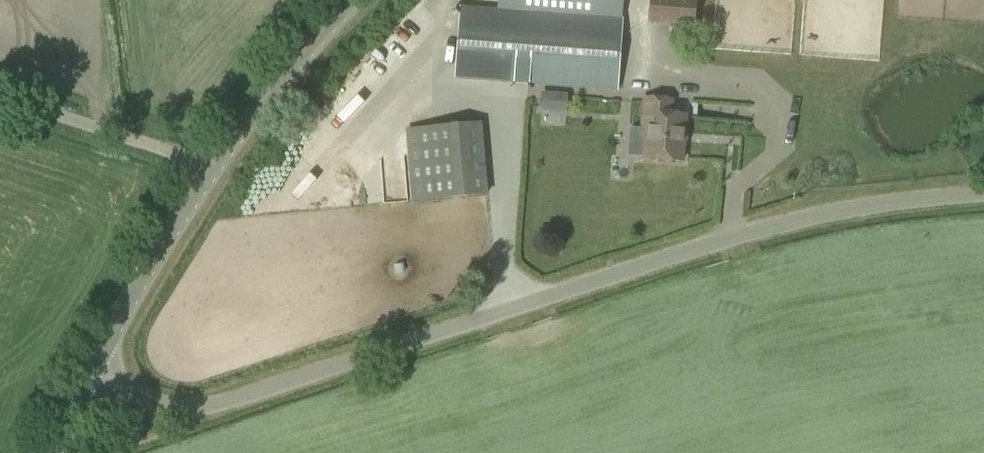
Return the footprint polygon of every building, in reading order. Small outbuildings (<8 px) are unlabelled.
[(695,0),(651,0),(650,19),(694,23),(695,0)] [(617,91),(622,18),(460,7),(454,89),(527,94),(528,84),(617,91)] [(567,113),(568,93),(541,92),(540,111),(567,113)] [(682,160),(685,115),(670,114),(671,100),(643,98),(641,130),(646,130),(645,158),(682,160)] [(412,201),(444,198),(486,194),(480,123),(406,130),(412,201)]
